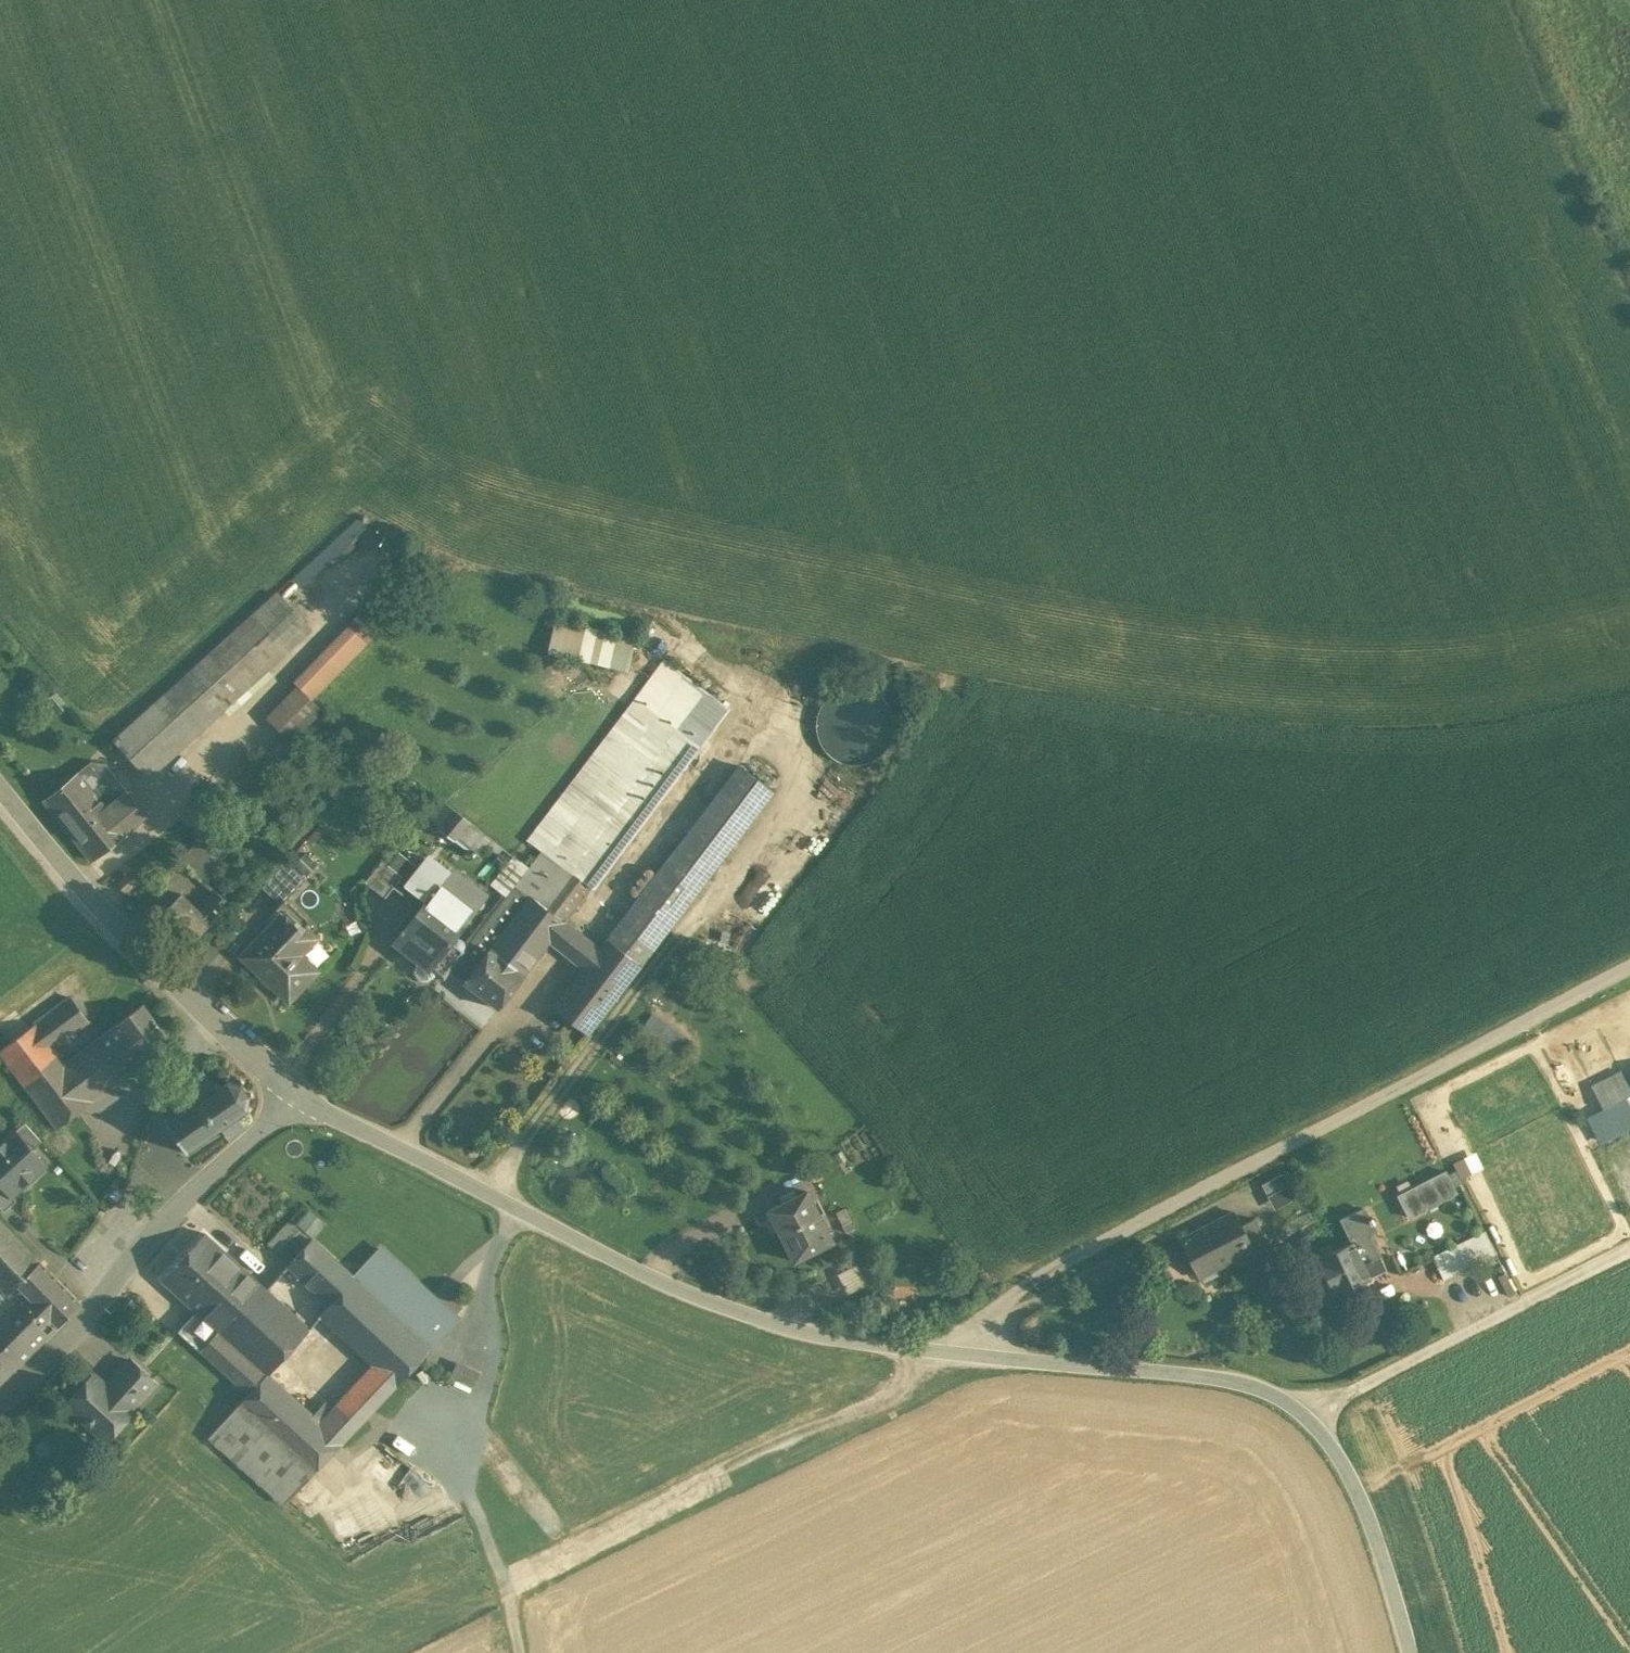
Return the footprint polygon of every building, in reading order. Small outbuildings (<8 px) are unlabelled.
[(338,614),(355,597),(330,572),(313,589),(338,614)] [(276,594),(252,616),(284,652),(309,630),(276,594)] [(252,616),(196,665),(228,701),(284,652),(252,616)] [(630,637),(556,620),(550,646),(625,663),(630,637)] [(362,623),(339,647),(350,658),(374,634),(362,623)] [(273,715),(296,736),(325,706),(313,697),(350,658),(339,647),(273,715)] [(662,662),(624,712),(672,749),(711,698),(662,662)] [(196,665),(115,738),(147,774),(228,701),(196,665)] [(892,740),(895,725),(892,710),(883,697),(870,689),(855,686),(840,689),(827,698),(819,711),(816,726),(819,741),(828,753),(841,762),(856,764),(871,761),(884,753),(892,740)] [(676,750),(689,760),(726,709),(711,698),(672,749),(675,751),(676,750)] [(324,710),(297,738),(306,747),(327,726),(331,730),(338,723),(324,710)] [(624,712),(529,838),(541,847),(543,848),(542,849),(591,886),(593,887),(689,760),(676,750),(675,751),(672,749),(624,712)] [(127,795),(101,763),(79,772),(110,809),(127,795)] [(739,765),(607,938),(642,964),(774,791),(739,765)] [(110,809),(79,772),(44,800),(91,858),(126,829),(110,809)] [(143,815),(127,795),(110,809),(126,829),(143,815)] [(463,843),(477,825),(444,799),(430,817),(463,843)] [(206,832),(181,858),(202,882),(220,866),(207,852),(217,844),(206,832)] [(591,886),(542,849),(517,883),(565,920),(591,886)] [(396,877),(406,884),(417,868),(394,850),(385,860),(400,873),(396,877)] [(526,864),(510,852),(484,885),(501,899),(526,864)] [(428,856),(417,868),(406,884),(410,887),(432,859),(428,856)] [(449,872),(432,859),(410,887),(406,892),(419,909),(398,936),(446,974),(453,966),(467,948),(453,936),(485,896),(451,869),(449,872)] [(304,876),(287,860),(263,886),(280,902),(304,876)] [(385,860),(367,881),(382,894),(396,877),(400,873),(385,860)] [(517,883),(515,881),(473,940),(487,950),(492,944),(527,970),(549,941),(565,920),(517,883)] [(196,906),(182,892),(153,920),(182,949),(229,902),(214,888),(196,906)] [(286,905),(240,955),(258,972),(261,969),(291,997),(317,969),(291,944),(308,926),(286,905)] [(589,939),(565,920),(549,941),(573,960),(589,939)] [(584,968),(554,1007),(588,1034),(642,964),(607,938),(600,948),(584,968)] [(589,939),(573,960),(584,968),(600,948),(589,939)] [(527,970),(492,944),(487,950),(473,940),(467,948),(454,966),(502,1003),(527,970)] [(70,997),(35,1023),(53,1047),(88,1021),(70,997)] [(171,1043),(142,1003),(116,1023),(117,1024),(144,1062),(145,1063),(171,1043)] [(673,1052),(680,1040),(650,1022),(643,1034),(673,1052)] [(35,1023),(22,1033),(0,1049),(0,1051),(57,1127),(93,1100),(65,1062),(53,1047),(35,1023)] [(117,1024),(65,1062),(93,1100),(144,1062),(117,1024)] [(185,1106),(199,1097),(201,1095),(214,1086),(202,1070),(174,1090),(185,1106)] [(1625,1096),(1629,1094),(1629,1090),(1620,1070),(1591,1085),(1603,1108),(1625,1096)] [(226,1083),(219,1088),(216,1084),(214,1086),(216,1090),(204,1099),(201,1095),(199,1097),(201,1100),(188,1110),(185,1106),(183,1108),(185,1111),(169,1122),(167,1119),(165,1120),(188,1153),(190,1152),(188,1149),(203,1137),(206,1141),(208,1139),(206,1136),(220,1126),(222,1130),(223,1129),(228,1136),(244,1125),(239,1118),(239,1117),(237,1114),(244,1109),(248,1111),(250,1109),(246,1106),(248,1096),(252,1095),(251,1093),(247,1094),(241,1086),(244,1082),(241,1080),(239,1084),(229,1082),(228,1078),(225,1078),(226,1083)] [(25,1122),(15,1130),(34,1150),(42,1142),(25,1122)] [(0,1145),(0,1182),(12,1195),(46,1164),(34,1150),(15,1130),(0,1145)] [(1463,1176),(1486,1165),(1478,1149),(1455,1159),(1463,1176)] [(1451,1173),(1402,1197),(1412,1217),(1461,1193),(1451,1173)] [(1284,1174),(1262,1185),(1267,1196),(1289,1185),(1284,1174)] [(0,1182),(0,1206),(4,1211),(16,1200),(12,1195),(0,1182)] [(810,1189),(770,1208),(794,1259),(834,1240),(810,1189)] [(1372,1216),(1367,1207),(1343,1220),(1355,1242),(1374,1277),(1390,1269),(1372,1236),(1378,1229),(1375,1223),(1378,1221),(1375,1215),(1372,1216)] [(1235,1212),(1181,1240),(1199,1276),(1243,1253),(1245,1257),(1255,1252),(1242,1225),(1235,1212)] [(1255,1218),(1242,1225),(1255,1252),(1268,1245),(1255,1218)] [(0,1220),(0,1286),(8,1294),(16,1286),(40,1261),(0,1220)] [(287,1225),(270,1243),(280,1253),(296,1236),(298,1234),(287,1225)] [(313,1238),(303,1228),(298,1234),(296,1236),(306,1246),(313,1238)] [(1487,1231),(1435,1257),(1446,1280),(1498,1254),(1487,1231)] [(212,1322),(256,1275),(210,1232),(166,1279),(201,1311),(212,1322)] [(296,1236),(280,1253),(291,1262),(306,1246),(296,1236)] [(353,1274),(313,1238),(306,1246),(291,1262),(333,1302),(357,1278),(353,1274)] [(1355,1242),(1320,1260),(1328,1276),(1325,1277),(1334,1294),(1336,1293),(1338,1296),(1374,1278),(1374,1277),(1355,1242)] [(457,1321),(379,1247),(353,1274),(357,1278),(432,1348),(457,1321)] [(81,1303),(40,1261),(16,1286),(23,1293),(56,1328),(81,1303)] [(854,1263),(834,1273),(845,1295),(866,1285),(854,1263)] [(1516,1294),(1507,1274),(1501,1277),(1509,1297),(1516,1294)] [(256,1275),(212,1322),(269,1375),(270,1374),(313,1329),(256,1275)] [(432,1348),(357,1278),(333,1302),(322,1315),(380,1369),(398,1385),(432,1348)] [(56,1328),(23,1293),(0,1315),(0,1382),(56,1328)] [(141,1307),(131,1299),(124,1308),(134,1316),(141,1307)] [(212,1322),(201,1311),(183,1330),(251,1395),(269,1375),(212,1322)] [(130,1359),(106,1385),(133,1409),(156,1383),(130,1359)] [(380,1369),(326,1427),(344,1444),(398,1385),(380,1369)] [(106,1385),(95,1374),(67,1404),(106,1441),(134,1410),(133,1409),(106,1385)] [(326,1427),(270,1374),(251,1395),(239,1407),(314,1477),(344,1444),(326,1427)] [(314,1477),(239,1407),(211,1437),(286,1507),(314,1477)] [(396,1541),(398,1527),(395,1514),(387,1502),(376,1495),(362,1492),(348,1495),(337,1503),(329,1515),(327,1528),(330,1542),(337,1554),(349,1561),(363,1564),(377,1561),(388,1553),(396,1541)]
